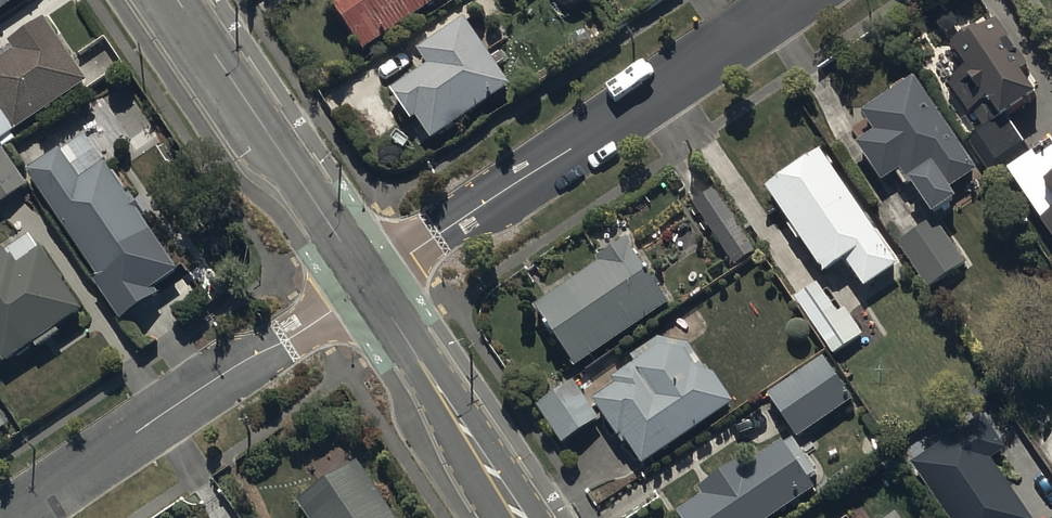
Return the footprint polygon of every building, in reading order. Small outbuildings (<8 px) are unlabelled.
[(22,0),(0,0),(0,15),(22,0)] [(365,55),(446,0),(328,0),(365,55)] [(88,86),(44,20),(9,44),(16,54),(0,65),(0,144),(88,86)] [(494,63),(466,22),(419,53),(430,69),(393,93),(414,123),(418,121),(433,143),(513,90),(499,70),(512,62),(503,49),(495,54),(499,59),(494,63)] [(1029,73),(999,27),(982,38),(981,36),(956,52),(971,74),(949,88),(970,119),(977,115),(988,131),(967,145),(992,183),(1031,157),(1008,123),(1039,102),(1023,77),(1029,73)] [(978,173),(915,80),(864,115),(877,134),(857,147),(881,182),(893,174),(895,178),(903,173),(936,221),(960,204),(951,192),(978,173)] [(61,153),(29,175),(99,281),(94,284),(121,325),(161,299),(136,263),(161,247),(146,224),(150,221),(133,194),(127,198),(105,165),(124,152),(108,127),(105,129),(97,116),(77,129),(74,124),(51,139),(61,153)] [(29,188),(0,145),(0,207),(29,188)] [(900,268),(822,153),(766,191),(825,278),(846,264),(865,292),(900,268)] [(696,204),(727,252),(746,240),(715,192),(696,204)] [(1041,223),(1051,240),(1051,217),(1041,223)] [(936,221),(899,246),(929,291),(966,266),(936,221)] [(5,367),(35,347),(38,353),(62,336),(59,332),(84,315),(33,238),(8,255),(5,251),(0,254),(0,359),(5,367)] [(577,371),(669,307),(625,243),(597,262),(600,267),(550,301),(554,308),(540,317),(577,371)] [(864,337),(846,310),(839,315),(818,285),(795,301),(834,358),(864,337)] [(735,406),(715,376),(709,377),(690,347),(661,341),(631,360),(636,368),(613,383),(617,390),(594,405),(622,447),(626,445),(643,469),(735,406)] [(854,404),(824,359),(768,397),(799,442),(854,404)] [(574,384),(538,409),(564,446),(600,421),(582,395),(594,386),(584,371),(571,380),(574,384)] [(910,460),(950,517),(1032,517),(990,457),(1004,448),(979,412),(910,460)] [(678,516),(680,517),(781,517),(817,494),(810,483),(818,478),(793,440),(747,471),(742,463),(700,491),(705,498),(678,516)] [(360,465),(299,506),(307,517),(395,517),(360,465)]
